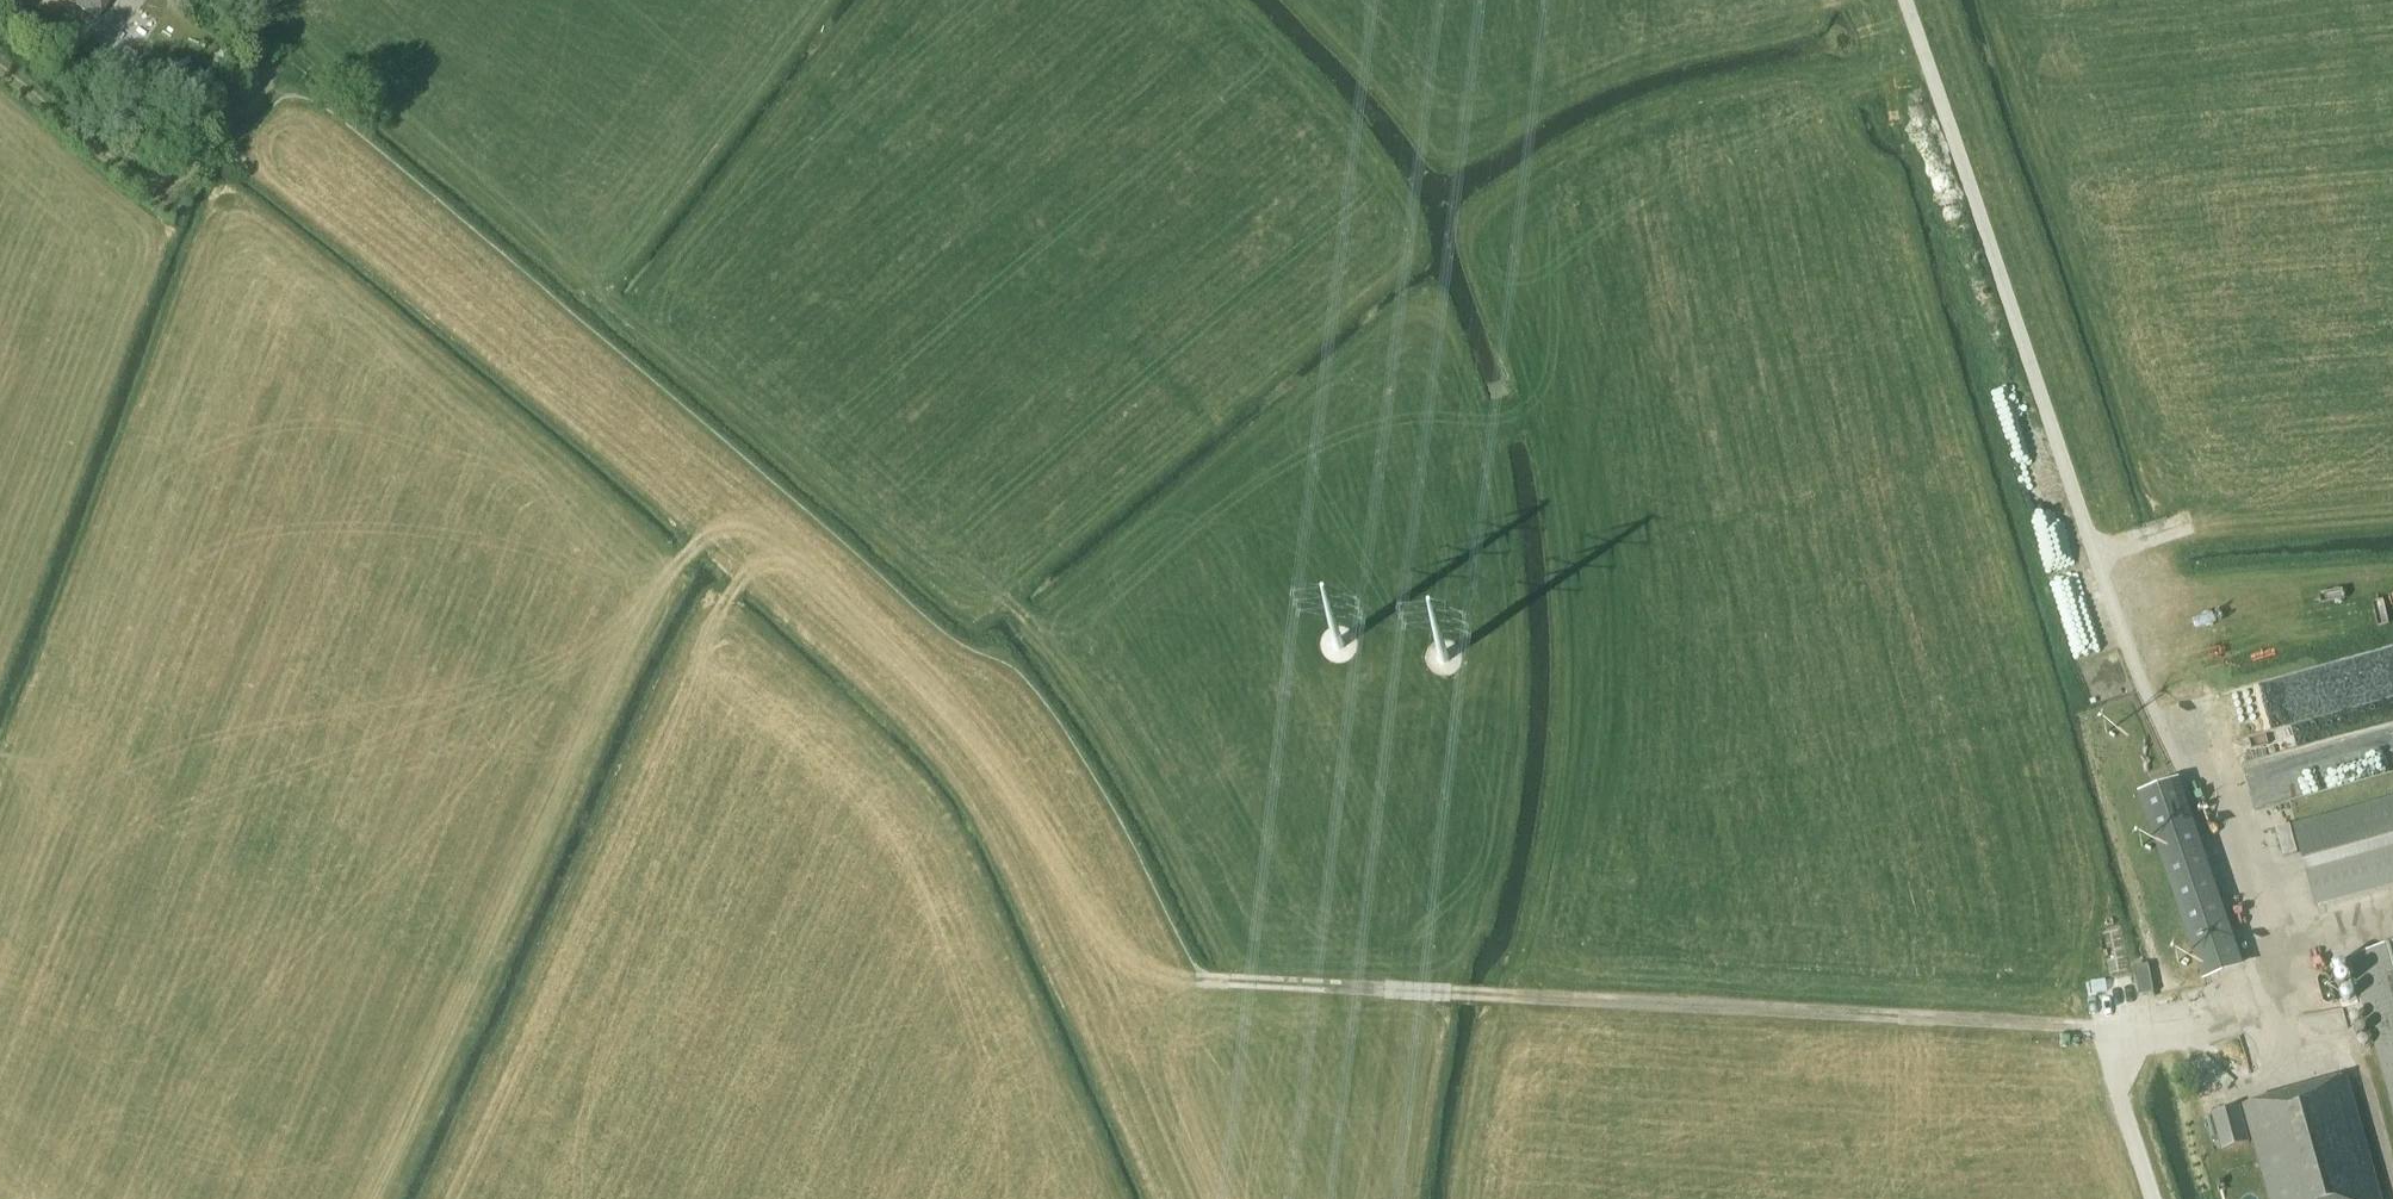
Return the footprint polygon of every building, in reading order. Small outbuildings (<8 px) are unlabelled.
[(75,4),(96,19),(110,0),(78,0),(75,4)] [(2313,668),(2226,689),(2238,738),(2269,730),(2274,749),(2305,742),(2300,722),(2325,716),(2313,668)] [(2392,884),(2392,796),(2292,824),(2315,906),(2392,884)] [(2349,956),(2392,1113),(2392,944),(2349,956)] [(2147,964),(2151,992),(2165,990),(2160,962),(2147,964)] [(2347,1078),(2244,1106),(2270,1198),(2380,1198),(2347,1078)] [(2250,1142),(2240,1106),(2211,1114),(2221,1150),(2250,1142)]
